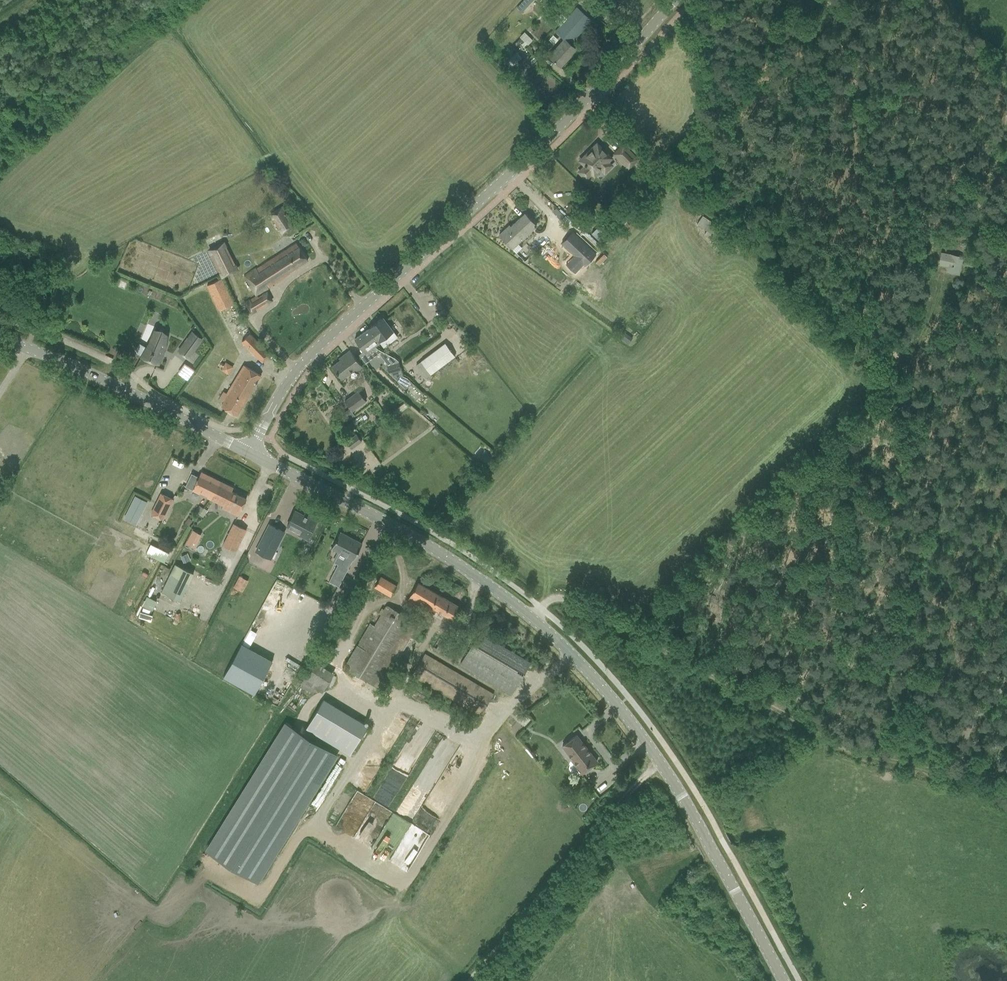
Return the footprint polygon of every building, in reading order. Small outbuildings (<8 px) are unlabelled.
[(521,12),(532,0),(524,0),(516,8),(521,12)] [(575,48),(570,44),(591,20),(577,7),(555,31),(564,39),(549,56),(561,66),(567,60),(566,59),(575,48)] [(520,37),(527,44),(532,40),(524,32),(520,37)] [(553,44),(557,39),(552,34),(548,39),(553,44)] [(506,63),(511,68),(521,57),(516,52),(506,63)] [(611,165),(607,161),(611,158),(597,143),(580,160),(585,166),(579,172),(586,178),(592,172),(592,173),(599,166),(604,172),(611,165)] [(628,168),(637,158),(623,144),(614,154),(628,168)] [(566,211),(578,215),(581,208),(569,204),(566,211)] [(268,214),(281,234),(295,226),(282,206),(268,214)] [(499,234),(506,242),(508,245),(512,241),(516,245),(536,226),(524,213),(507,230),(506,228),(499,234)] [(697,223),(720,240),(725,232),(703,216),(697,223)] [(598,226),(592,233),(600,241),(607,235),(598,226)] [(572,232),(561,243),(574,255),(566,264),(575,272),(583,263),(585,265),(596,254),(572,232)] [(932,232),(927,235),(930,240),(935,237),(932,232)] [(239,269),(224,241),(207,249),(221,277),(239,269)] [(289,272),(308,260),(296,243),(244,277),(256,294),(290,273),(289,272)] [(946,271),(947,272),(959,274),(960,274),(963,257),(956,255),(941,252),(938,265),(947,267),(946,271)] [(219,309),(233,302),(222,278),(207,285),(219,309)] [(245,302),(251,313),(263,306),(257,296),(245,302)] [(369,328),(354,339),(360,347),(365,353),(366,352),(380,342),(383,346),(397,337),(393,331),(383,317),(369,328)] [(146,347),(141,357),(159,364),(165,350),(161,349),(167,335),(154,330),(146,347)] [(192,331),(178,351),(188,358),(202,339),(192,331)] [(620,337),(629,344),(633,338),(624,332),(620,337)] [(270,354),(250,333),(242,341),(262,362),(270,354)] [(421,361),(431,374),(455,356),(445,343),(421,361)] [(332,366),(341,379),(349,373),(355,369),(356,371),(362,367),(350,350),(343,355),(344,357),(332,366)] [(382,351),(379,353),(387,364),(388,364),(398,361),(395,358),(382,351)] [(398,361),(388,364),(391,373),(405,388),(412,382),(407,378),(402,375),(400,367),(398,361)] [(178,372),(188,378),(195,369),(185,362),(178,372)] [(225,362),(221,369),(228,374),(233,366),(225,362)] [(237,415),(261,375),(245,366),(228,394),(226,393),(222,400),(224,401),(221,406),(237,415)] [(345,401),(352,411),(366,401),(358,391),(345,401)] [(353,414),(349,408),(344,412),(348,418),(353,414)] [(356,434),(346,442),(351,448),(361,441),(356,434)] [(191,473),(185,486),(192,490),(199,493),(201,491),(208,494),(207,497),(211,499),(215,489),(216,490),(221,481),(201,472),(199,477),(191,473)] [(215,489),(211,499),(224,505),(226,502),(234,506),(230,513),(237,516),(241,509),(242,507),(246,498),(231,491),(233,488),(221,481),(216,490),(215,489)] [(151,513),(163,520),(173,499),(161,493),(151,513)] [(136,494),(127,513),(135,516),(144,498),(136,494)] [(299,534),(307,538),(317,520),(310,516),(309,518),(295,511),(287,525),(300,532),(299,534)] [(222,545),(225,546),(233,551),(235,551),(246,530),(233,523),(222,545)] [(270,524),(256,551),(270,558),(278,542),(284,531),(270,524)] [(353,560),(362,543),(354,539),(353,540),(349,538),(350,537),(340,531),(331,548),(345,556),(340,566),(347,569),(352,559),(353,560)] [(189,537),(186,543),(194,547),(197,541),(189,537)] [(152,542),(147,554),(166,562),(171,551),(152,542)] [(187,553),(181,556),(183,562),(189,559),(187,553)] [(174,564),(170,573),(173,574),(189,581),(192,575),(193,573),(174,564)] [(239,574),(234,586),(246,591),(250,578),(239,574)] [(341,581),(332,576),(329,581),(338,586),(341,581)] [(374,587),(390,596),(396,586),(380,576),(374,587)] [(407,601),(432,616),(436,610),(450,618),(458,606),(418,582),(407,601)] [(145,605),(155,609),(159,600),(149,595),(145,605)] [(343,667),(378,688),(417,624),(387,605),(374,626),(369,624),(343,667)] [(461,664),(511,693),(530,662),(479,632),(461,664)] [(433,648),(443,654),(449,643),(439,637),(433,648)] [(254,693),(272,661),(241,643),(223,676),(254,693)] [(412,675),(481,715),(493,694),(425,654),(412,675)] [(308,665),(307,687),(327,688),(328,673),(318,672),(318,665),(308,665)] [(309,729),(356,753),(371,723),(324,698),(309,729)] [(336,757),(284,725),(204,852),(256,885),(336,757)] [(576,735),(562,746),(583,772),(597,761),(576,735)] [(541,741),(535,746),(545,757),(551,752),(541,741)] [(382,786),(397,794),(410,771),(395,763),(382,786)] [(413,865),(434,824),(417,815),(413,823),(394,813),(391,819),(397,822),(392,832),(388,829),(387,833),(383,831),(377,843),(393,851),(392,854),(413,865)]
